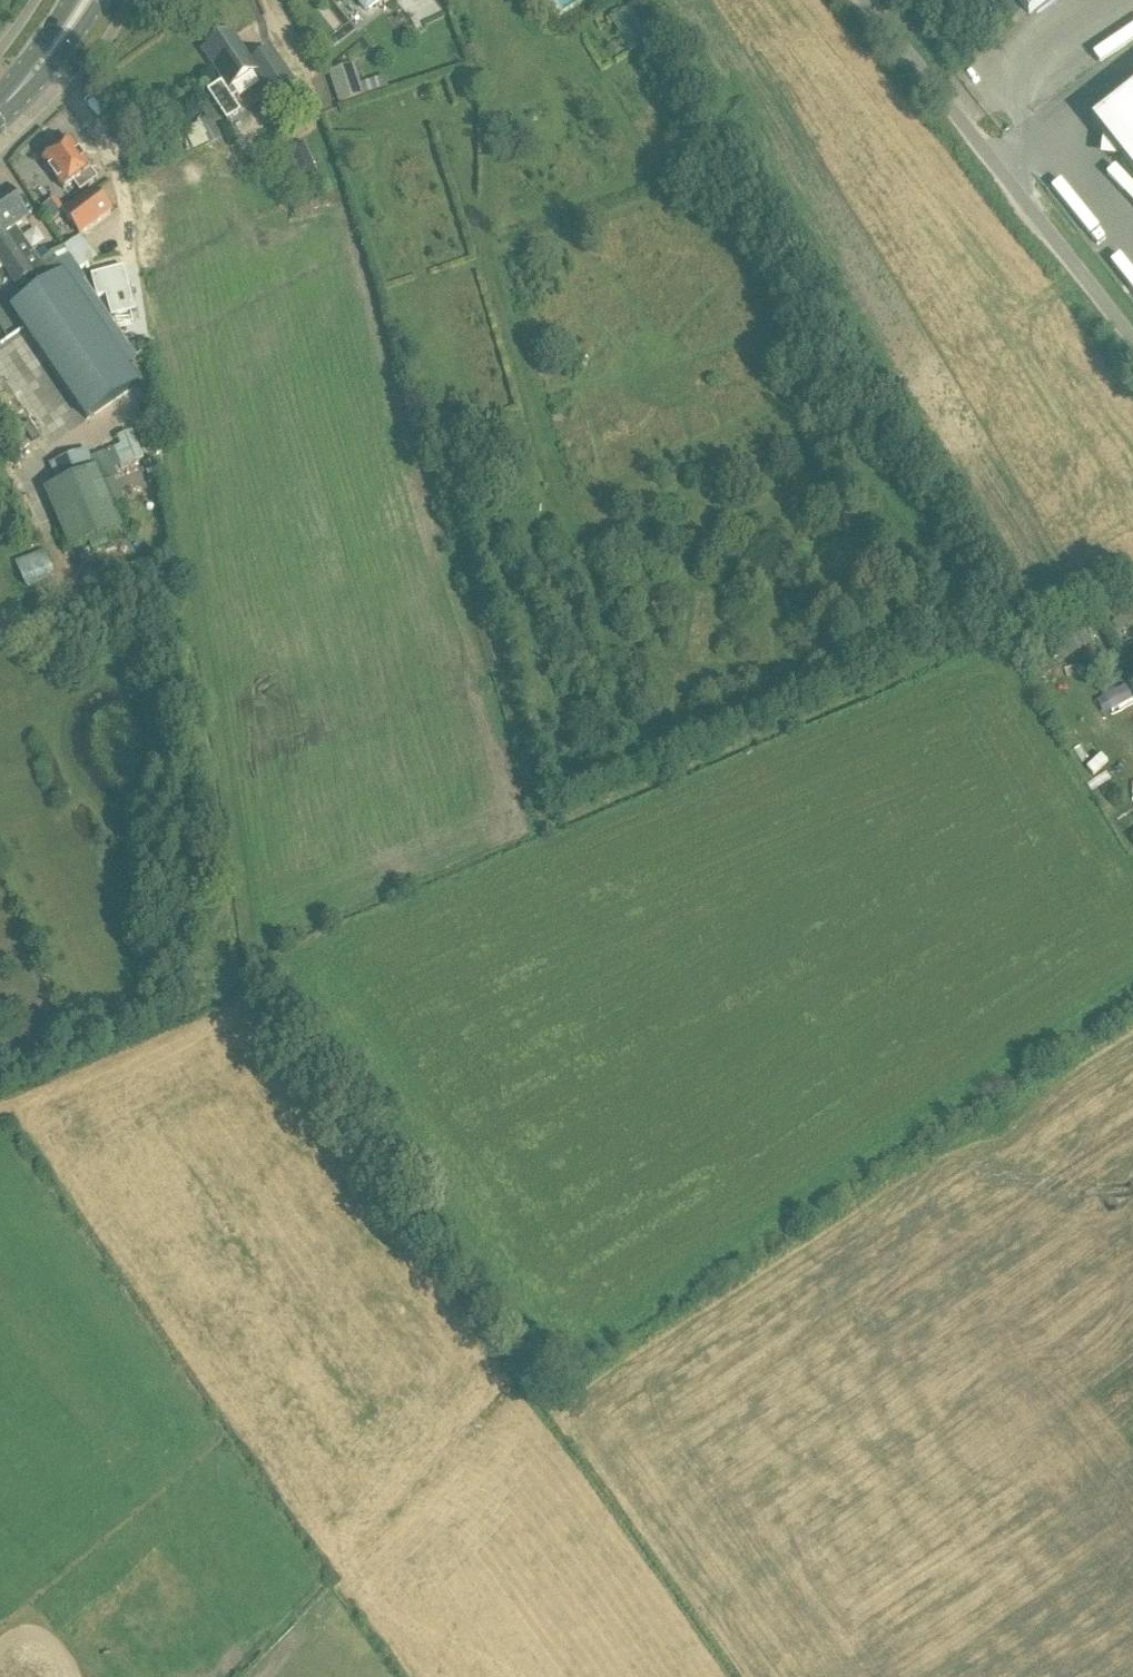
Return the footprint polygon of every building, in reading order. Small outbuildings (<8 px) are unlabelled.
[(367,12),(382,0),(358,0),(367,12)] [(1030,14),(1047,0),(1019,0),(1030,14)] [(231,34),(205,51),(231,89),(256,72),(271,93),(288,81),(268,51),(251,63),(231,34)] [(365,95),(361,84),(354,63),(328,72),(339,104),(365,95)] [(1091,123),(1103,138),(1123,140),(1121,161),(1132,176),(1132,90),(1091,123)] [(195,152),(222,140),(210,112),(182,124),(195,152)] [(80,192),(98,179),(91,170),(92,170),(71,141),(43,161),(64,190),(74,183),(80,192)] [(320,174),(307,146),(291,153),(304,181),(320,174)] [(298,197),(288,202),(297,219),(322,206),(312,189),(298,197)] [(82,236),(112,214),(95,191),(65,213),(82,236)] [(14,230),(27,221),(7,192),(0,197),(0,261),(17,286),(40,269),(14,230)] [(112,316),(136,311),(124,268),(92,276),(98,296),(107,295),(112,316)] [(62,272),(8,308),(84,420),(138,383),(62,272)] [(122,469),(144,461),(133,432),(118,438),(121,446),(114,450),(122,469)] [(54,480),(102,461),(93,440),(46,460),(54,480)] [(96,470),(44,492),(69,551),(120,529),(96,470)] [(52,575),(48,563),(44,550),(12,565),(22,589),(52,575)]
